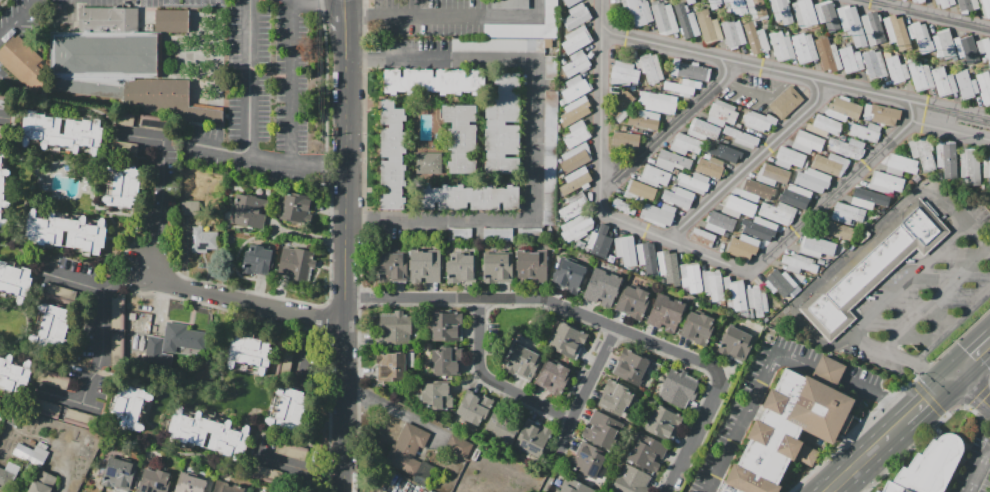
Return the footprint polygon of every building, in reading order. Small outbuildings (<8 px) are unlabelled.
[(544,24),(544,0),(556,0),(556,38),(483,37),(483,24),(544,24)] [(565,9),(560,0),(581,0),(565,9)] [(635,28),(627,0),(640,0),(641,3),(647,1),(652,20),(647,22),(647,24),(635,28)] [(711,10),(708,0),(720,0),(721,4),(718,5),(719,7),(715,8),(715,9),(711,10)] [(725,4),(724,0),(743,0),(746,12),(734,15),(730,3),(725,4)] [(750,20),(744,0),(762,0),(767,15),(750,20)] [(775,22),(769,0),(788,0),(789,3),(787,3),(793,24),(784,26),(782,20),(775,22)] [(791,3),(803,0),(812,0),(818,24),(799,30),(791,3)] [(814,5),(832,0),(841,31),(829,35),(825,22),(820,23),(814,5)] [(936,3),(935,0),(954,0),(955,4),(949,6),(949,7),(941,9),(939,2),(936,3)] [(961,12),(957,0),(976,0),(979,8),(973,10),(972,9),(961,12)] [(988,19),(982,0),(989,0),(989,18),(988,19)] [(591,18),(568,31),(561,20),(570,15),(568,10),(582,2),(591,18)] [(678,32),(660,37),(650,6),(663,2),(664,5),(670,4),(678,32)] [(699,34),(683,39),(682,35),(681,35),(679,28),(680,28),(673,5),(682,2),(684,6),(686,5),(688,12),(686,12),(686,15),(693,13),(699,34)] [(837,11),(843,9),(842,8),(849,6),(850,10),(857,8),(865,37),(860,39),(863,49),(856,51),(848,24),(841,26),(837,11)] [(160,33),(160,78),(124,78),(52,77),(52,32),(78,32),(78,7),(138,7),(138,32),(155,32),(160,33)] [(722,38),(704,43),(695,12),(708,8),(711,20),(716,18),(722,38)] [(155,9),(189,10),(189,33),(160,33),(155,32),(155,9)] [(860,16),(867,15),(866,13),(876,10),(885,42),(869,47),(860,16)] [(882,19),(894,15),(895,18),(902,16),(911,49),(899,53),(896,41),(889,43),(882,19)] [(745,43),(728,48),(721,23),(733,19),(734,22),(739,21),(745,43)] [(768,49),(752,54),(743,24),(753,21),(756,31),(763,29),(768,49)] [(906,26),(911,25),(910,23),(918,21),(920,25),(924,23),(930,41),(931,41),(934,51),(920,55),(915,37),(909,39),(906,26)] [(583,25),(592,41),(567,55),(561,44),(567,40),(565,35),(583,25)] [(932,36),(937,35),(936,32),(949,28),(957,56),(944,59),(944,57),(938,58),(932,36)] [(794,56),(777,62),(768,34),(781,30),(783,36),(788,35),(794,56)] [(34,93),(0,61),(0,48),(15,32),(43,59),(37,66),(49,77),(34,93)] [(817,59),(799,64),(790,36),(803,32),(804,36),(810,34),(817,59)] [(953,38),(959,36),(959,39),(972,35),(980,61),(966,65),(964,57),(959,58),(953,38)] [(842,68),(830,72),(829,69),(823,71),(814,40),(827,36),(830,45),(835,44),(842,68)] [(989,41),(989,70),(985,52),(979,54),(976,41),(988,38),(989,41)] [(452,52),(452,39),(544,39),(544,52),(452,52)] [(864,68),(845,74),(838,49),(851,46),(853,53),(859,51),(864,68)] [(581,49),(590,65),(567,78),(561,67),(571,61),(569,56),(581,49)] [(887,75),(869,81),(861,53),(873,49),(874,52),(880,51),(887,75)] [(635,60),(640,58),(640,56),(651,53),(651,55),(655,54),(663,81),(649,85),(645,73),(643,73),(641,68),(637,69),(635,60)] [(884,59),(897,55),(900,65),(905,64),(909,78),(904,79),(905,80),(892,84),(884,59)] [(613,60),(634,65),(633,69),(640,71),(637,84),(630,83),(629,88),(608,84),(613,60)] [(934,86),(915,91),(907,64),(919,61),(921,66),(927,64),(934,86)] [(677,76),(680,62),(710,68),(707,82),(677,76)] [(958,91),(938,97),(931,70),(943,67),(946,75),(952,73),(958,91)] [(966,69),(970,81),(974,80),(978,92),(973,93),(974,95),(962,98),(954,72),(966,69)] [(385,70),(400,70),(400,78),(404,78),(404,70),(433,70),(433,77),(436,77),(436,70),(474,70),(474,93),(385,93),(385,70)] [(988,71),(989,76),(989,106),(985,107),(984,105),(983,105),(980,93),(981,92),(977,81),(976,82),(975,78),(976,77),(976,75),(988,71)] [(485,104),(495,104),(495,97),(497,97),(497,86),(494,86),(494,73),(519,73),(519,89),(512,89),(512,92),(519,92),(519,121),(505,121),(505,125),(519,125),(519,154),(505,154),(505,158),(519,158),(519,172),(485,172),(485,161),(487,161),(487,159),(485,159),(485,152),(487,152),(487,150),(485,150),(485,129),(487,129),(487,126),(486,126),(486,120),(487,120),(487,118),(485,118),(485,104)] [(593,89),(566,104),(560,93),(567,88),(564,82),(579,74),(583,80),(584,79),(587,85),(590,83),(593,89)] [(124,78),(160,78),(188,79),(189,105),(223,111),(223,123),(123,109),(124,78)] [(663,90),(664,80),(681,84),(682,78),(700,82),(697,97),(663,90)] [(767,106),(790,85),(804,99),(780,120),(767,106)] [(626,89),(635,100),(632,102),(636,107),(619,122),(612,122),(612,112),(607,106),(626,89)] [(542,225),(545,91),(557,91),(555,225),(542,225)] [(9,107),(9,95),(0,94),(0,107),(9,107)] [(564,122),(561,116),(575,107),(572,102),(584,95),(594,111),(578,120),(575,116),(564,122)] [(676,111),(671,110),(670,114),(638,107),(640,95),(678,103),(676,111)] [(825,114),(830,103),(832,103),(836,96),(839,97),(840,95),(850,99),(849,101),(863,107),(857,121),(847,117),(845,122),(825,114)] [(706,121),(713,103),(714,103),(716,99),(735,106),(733,111),(738,113),(733,125),(724,121),(722,126),(706,121)] [(380,100),(394,100),(394,109),(404,109),(404,115),(406,115),(406,121),(402,121),(402,145),(404,145),(404,154),(402,154),(402,165),(405,165),(405,171),(403,171),(403,180),(405,180),(405,187),(402,187),(402,196),(405,196),(405,203),(403,203),(403,209),(380,209),(380,161),(388,161),(388,157),(380,157),(380,128),(389,128),(389,124),(380,124),(380,100)] [(901,110),(899,120),(895,119),(893,127),(869,121),(869,118),(862,117),(865,103),(901,110)] [(441,105),(477,105),(477,121),(469,121),(469,125),(477,125),(477,154),(472,154),(472,160),(477,160),(477,174),(449,174),(449,167),(447,167),(447,161),(451,161),(451,150),(447,150),(447,128),(451,128),(451,122),(441,122),(441,105)] [(28,110),(39,111),(38,114),(46,115),(46,117),(82,122),(83,120),(91,121),(92,118),(103,119),(102,127),(104,128),(101,149),(99,148),(98,156),(90,155),(91,147),(79,146),(78,154),(71,153),(72,147),(49,144),(48,150),(41,149),(42,140),(31,139),(30,146),(23,146),(24,135),(22,135),(24,118),(27,118),(28,110)] [(630,114),(638,116),(639,110),(661,114),(658,132),(627,125),(630,114)] [(746,111),(750,112),(750,110),(766,116),(767,114),(770,115),(776,119),(774,125),(771,124),(769,131),(764,129),(763,132),(744,125),(745,122),(743,122),(746,111)] [(805,130),(807,123),(811,124),(816,113),(843,125),(838,136),(829,132),(826,139),(805,130)] [(687,134),(693,117),(721,127),(716,141),(706,137),(705,140),(687,134)] [(582,119),(591,136),(568,149),(562,138),(571,133),(568,128),(582,119)] [(848,121),(866,128),(869,122),(881,126),(879,133),(880,133),(877,144),(848,134),(850,129),(845,128),(848,121)] [(725,125),(759,138),(756,146),(754,145),(753,148),(734,141),(735,138),(722,133),(725,125)] [(792,148),(799,130),(825,140),(820,152),(812,149),(809,155),(792,148)] [(613,132),(639,135),(637,147),(611,144),(613,132)] [(669,149),(675,134),(677,135),(678,132),(703,141),(698,154),(686,150),(684,155),(669,149)] [(926,136),(935,169),(923,172),(919,156),(912,158),(908,141),(926,136)] [(831,137),(848,143),(850,137),(865,142),(862,150),(863,150),(859,160),(828,149),(830,144),(828,144),(831,137)] [(115,140),(138,143),(136,158),(113,155),(115,140)] [(708,140),(741,152),(735,167),(725,163),(726,161),(703,153),(708,140)] [(935,141),(955,140),(957,178),(943,179),(943,167),(937,168),(935,141)] [(585,142),(594,158),(565,174),(558,163),(563,161),(560,156),(585,142)] [(781,146),(807,156),(802,169),(790,164),(788,169),(774,163),(781,146)] [(654,166),(661,148),(693,160),(689,170),(683,167),(682,171),(673,168),(671,172),(654,166)] [(959,148),(979,148),(981,186),(960,187),(959,148)] [(6,228),(0,228),(0,149),(1,149),(1,150),(9,150),(9,156),(1,156),(1,170),(10,170),(10,176),(5,176),(5,201),(9,201),(9,207),(1,207),(1,220),(6,220),(6,228)] [(417,153),(442,152),(442,173),(417,173),(417,153)] [(849,160),(847,167),(840,178),(811,168),(816,154),(828,158),(829,153),(849,160)] [(885,172),(887,166),(884,165),(887,157),(888,157),(889,153),(918,161),(916,168),(917,168),(916,174),(903,170),(901,177),(885,172)] [(988,176),(989,187),(989,154),(982,154),(982,177),(988,176)] [(724,162),(722,167),(724,167),(720,179),(695,170),(700,157),(708,161),(710,157),(724,162)] [(756,180),(760,170),(764,162),(791,172),(786,185),(781,183),(779,189),(756,180)] [(108,165),(115,166),(116,164),(139,167),(138,179),(140,179),(136,207),(103,203),(103,196),(111,197),(115,173),(107,172),(108,165)] [(640,180),(645,164),(671,174),(666,186),(659,183),(658,186),(640,180)] [(585,166),(593,179),(563,196),(558,188),(567,183),(564,178),(585,166)] [(832,176),(827,189),(822,193),(792,181),(797,169),(805,172),(808,167),(832,176)] [(869,188),(874,170),(905,179),(901,193),(893,190),(892,195),(869,188)] [(709,178),(707,182),(709,183),(706,191),(704,191),(703,195),(675,185),(679,173),(693,177),(694,172),(709,178)] [(740,196),(746,178),(774,189),(769,201),(758,197),(756,202),(740,196)] [(624,194),(630,179),(657,189),(653,201),(636,195),(635,198),(624,194)] [(518,188),(518,210),(502,210),(502,202),(499,202),(499,210),(471,210),(471,203),(466,203),(466,210),(438,210),(438,203),(433,203),(433,210),(416,210),(416,184),(431,184),(431,188),(442,188),(442,185),(448,185),(448,186),(457,186),(457,185),(463,185),(463,188),(474,188),(474,184),(480,184),(480,186),(489,186),(489,184),(496,184),(496,188),(518,188)] [(813,193),(806,211),(779,201),(784,188),(793,191),(796,186),(813,193)] [(849,203),(853,190),(855,190),(856,186),(885,195),(884,200),(887,201),(885,208),(866,202),(864,208),(849,203)] [(664,188),(677,193),(679,188),(691,192),(689,198),(692,199),(690,207),(684,205),(682,209),(663,202),(665,198),(661,196),(664,188)] [(582,191),(591,207),(565,222),(558,211),(570,204),(567,199),(582,191)] [(286,195),(297,197),(298,193),(312,196),(306,225),(281,220),(286,195)] [(236,194),(269,200),(263,230),(230,223),(236,194)] [(721,212),(728,194),(757,205),(753,217),(740,212),(738,219),(721,212)] [(183,218),(183,196),(203,196),(203,218),(183,218)] [(611,207),(614,199),(615,199),(615,197),(623,200),(622,202),(637,208),(634,215),(611,207)] [(828,343),(855,318),(847,309),(916,247),(923,256),(950,232),(937,217),(939,215),(925,201),(923,203),(919,197),(796,307),(828,343)] [(831,219),(836,201),(864,210),(860,222),(851,220),(849,225),(831,219)] [(645,202),(660,208),(662,203),(676,207),(669,226),(665,225),(664,228),(643,220),(643,219),(639,217),(645,202)] [(779,202),(797,209),(790,227),(758,214),(763,202),(777,207),(779,202)] [(31,209),(37,210),(36,218),(48,220),(49,211),(56,212),(55,217),(80,221),(80,215),(86,216),(85,221),(85,224),(103,226),(107,231),(105,248),(99,247),(98,255),(89,254),(89,257),(81,256),(82,253),(74,251),(74,248),(66,247),(68,231),(63,231),(61,246),(53,245),(53,248),(44,247),(44,245),(36,244),(37,243),(25,241),(28,216),(30,216),(31,209)] [(705,228),(712,210),(736,220),(731,233),(724,230),(722,235),(705,228)] [(587,212),(595,227),(585,232),(587,234),(575,241),(574,239),(567,243),(565,238),(563,239),(560,233),(561,232),(559,227),(587,212)] [(775,224),(773,229),(777,231),(774,238),(772,237),(770,242),(740,229),(742,224),(740,223),(743,217),(757,223),(760,217),(775,224)] [(850,228),(846,240),(823,233),(827,221),(850,228)] [(192,227),(203,227),(203,232),(217,232),(217,253),(192,253),(192,227)] [(688,239),(691,232),(692,232),(694,227),(716,235),(711,248),(688,239)] [(599,228),(611,233),(603,252),(602,251),(600,257),(589,252),(599,228)] [(799,252),(804,234),(837,244),(834,256),(821,252),(819,258),(799,252)] [(614,238),(633,235),(638,266),(624,268),(622,256),(616,257),(614,238)] [(732,237),(743,241),(745,235),(758,241),(756,246),(758,247),(753,259),(748,257),(746,262),(725,253),(732,237)] [(574,247),(577,240),(583,242),(585,237),(589,238),(584,250),(574,247)] [(636,245),(653,242),(658,275),(652,276),(651,274),(646,275),(645,265),(639,266),(636,245)] [(272,251),(267,276),(254,273),(253,275),(241,273),(246,250),(249,250),(250,243),(264,246),(264,249),(272,251)] [(282,246),(294,248),(294,247),(313,251),(311,259),(316,260),(314,270),(309,269),(306,283),(289,280),(290,276),(277,274),(282,246)] [(439,250),(440,282),(425,282),(425,277),(421,277),(421,283),(411,283),(410,249),(423,249),(423,252),(430,252),(430,250),(439,250)] [(546,250),(546,282),(532,282),(532,278),(528,278),(528,281),(517,281),(517,250),(529,250),(529,253),(537,253),(536,250),(546,250)] [(407,252),(407,281),(379,282),(379,253),(402,253),(402,252),(407,252)] [(476,255),(476,281),(459,281),(459,283),(447,283),(447,260),(451,260),(451,253),(464,253),(464,256),(476,255)] [(512,253),(512,283),(483,283),(483,276),(485,276),(485,254),(506,254),(506,253),(512,253)] [(676,253),(679,282),(669,283),(668,270),(660,271),(658,255),(676,253)] [(782,255),(791,258),(793,253),(815,260),(814,264),(818,266),(816,273),(800,268),(799,274),(786,271),(788,264),(780,262),(782,255)] [(587,268),(575,296),(565,292),(566,289),(549,282),(558,262),(561,263),(563,258),(587,268)] [(16,302),(0,297),(0,261),(6,263),(5,265),(21,269),(22,267),(32,270),(29,279),(31,279),(23,306),(16,304),(16,302)] [(679,265),(698,262),(702,292),(688,294),(682,291),(679,265)] [(623,278),(610,309),(582,297),(594,268),(610,274),(610,273),(623,278)] [(775,269),(781,275),(784,272),(798,285),(785,297),(778,290),(773,294),(764,285),(769,280),(766,277),(775,269)] [(701,272),(720,270),(723,301),(705,303),(701,272)] [(723,277),(729,276),(730,282),(743,280),(747,310),(734,311),(733,309),(727,310),(723,277)] [(41,289),(77,300),(80,290),(44,279),(41,289)] [(651,293),(640,320),(614,310),(621,293),(623,294),(627,286),(635,289),(636,287),(651,293)] [(746,289),(752,288),(752,287),(760,286),(760,289),(765,288),(768,311),(763,312),(763,316),(756,317),(755,307),(749,308),(746,289)] [(110,330),(110,298),(116,298),(116,294),(125,294),(125,330),(110,330)] [(684,304),(681,311),(683,312),(674,335),(663,330),(665,326),(661,324),(659,328),(645,323),(657,295),(673,301),(674,299),(684,304)] [(46,305),(66,310),(65,313),(68,314),(66,323),(68,324),(62,347),(47,343),(46,348),(36,346),(46,305)] [(411,314),(411,337),(381,337),(380,313),(394,313),(394,310),(403,310),(403,315),(411,314)] [(431,312),(462,312),(462,324),(460,324),(460,341),(431,341),(431,312)] [(691,312),(699,315),(700,313),(713,318),(710,326),(713,327),(705,347),(693,342),(694,340),(679,334),(681,329),(683,330),(691,312)] [(548,348),(561,321),(567,324),(567,326),(582,334),(583,332),(588,335),(583,345),(581,344),(573,361),(548,348)] [(166,322),(187,325),(187,329),(206,332),(203,351),(174,347),(172,364),(145,360),(148,335),(164,337),(166,322)] [(754,337),(742,361),(729,355),(731,353),(718,347),(730,324),(754,337)] [(110,366),(110,335),(125,335),(125,366),(110,366)] [(236,335),(272,342),(265,376),(257,374),(259,366),(236,361),(234,369),(228,367),(229,359),(227,358),(231,340),(234,340),(236,335)] [(280,372),(286,344),(295,346),(289,374),(280,372)] [(544,355),(530,382),(514,374),(513,376),(502,370),(505,365),(507,366),(515,350),(513,349),(516,344),(530,351),(531,348),(544,355)] [(461,347),(461,365),(459,365),(459,376),(434,377),(434,364),(431,364),(431,347),(461,347)] [(650,361),(639,386),(622,379),(624,376),(616,372),(622,357),(620,356),(624,347),(633,351),(632,353),(650,361)] [(406,352),(407,381),(384,381),(384,378),(380,378),(379,368),(377,368),(377,354),(399,353),(399,352),(406,352)] [(18,393),(0,387),(0,358),(6,360),(7,354),(13,356),(11,363),(23,367),(25,361),(33,363),(26,387),(21,385),(18,393)] [(835,389),(810,378),(821,354),(845,365),(835,389)] [(548,361),(555,365),(556,363),(570,370),(567,376),(571,378),(560,399),(548,393),(549,390),(536,384),(548,361)] [(780,485),(777,491),(739,491),(732,489),(733,487),(724,483),(733,463),(737,464),(748,439),(746,438),(755,418),(759,420),(765,408),(761,407),(770,387),(775,389),(785,366),(810,378),(822,384),(835,389),(854,398),(847,414),(852,416),(848,425),(844,434),(837,431),(831,444),(823,441),(812,467),(791,457),(779,484),(780,485)] [(657,398),(662,387),(660,386),(669,368),(677,373),(679,369),(687,373),(685,376),(698,383),(696,388),(699,390),(692,402),(687,399),(681,410),(657,398)] [(37,381),(41,369),(69,378),(65,390),(37,381)] [(597,405),(604,388),(603,388),(608,378),(628,388),(627,391),(634,394),(626,410),(624,409),(620,416),(597,405)] [(119,383),(154,393),(152,403),(149,402),(142,424),(145,425),(143,432),(133,430),(133,431),(107,423),(111,410),(113,411),(118,396),(115,395),(119,383)] [(424,383),(450,383),(450,397),(452,397),(452,410),(428,410),(428,407),(422,407),(422,393),(425,392),(424,383)] [(264,423),(267,416),(275,419),(282,396),(275,393),(277,387),(284,389),(285,386),(304,393),(301,402),(305,409),(298,430),(293,428),(291,434),(273,428),(273,426),(264,423)] [(456,415),(468,392),(478,397),(479,394),(494,401),(484,420),(481,419),(478,426),(456,415)] [(35,398),(62,406),(58,419),(31,411),(35,398)] [(643,429),(647,421),(649,421),(657,404),(682,417),(670,442),(643,429)] [(197,411),(202,412),(201,417),(225,424),(226,419),(232,421),(229,429),(242,433),(245,425),(251,426),(248,436),(250,436),(244,458),(207,447),(211,432),(207,431),(203,446),(167,436),(174,413),(176,414),(178,405),(183,407),(181,415),(194,419),(197,411)] [(511,443),(484,430),(496,407),(522,421),(511,443)] [(67,408),(96,417),(92,430),(63,421),(67,408)] [(594,410),(621,423),(608,449),(601,446),(600,448),(591,443),(592,441),(581,436),(594,410)] [(526,419),(542,427),(543,426),(554,431),(539,459),(513,446),(526,419)] [(406,422),(430,434),(423,449),(419,446),(413,458),(421,462),(414,476),(384,461),(393,443),(395,445),(406,422)] [(655,472),(644,467),(643,469),(633,464),(634,462),(625,457),(638,431),(668,446),(662,459),(657,456),(655,461),(659,463),(655,472)] [(963,445),(958,437),(954,434),(951,433),(946,433),(942,434),(936,441),(932,439),(921,454),(917,453),(906,469),(902,466),(891,482),(887,480),(881,491),(942,491),(962,453),(963,445)] [(445,450),(453,434),(473,444),(466,460),(445,450)] [(274,452),(278,439),(309,448),(305,461),(274,452)] [(12,454),(18,442),(33,450),(35,445),(36,446),(39,440),(48,445),(45,450),(48,452),(40,468),(12,454)] [(583,441),(604,452),(603,455),(608,458),(597,481),(570,468),(583,441)] [(110,457),(137,464),(129,491),(102,484),(110,457)] [(3,490),(0,488),(0,468),(3,469),(8,461),(20,467),(14,479),(9,477),(3,490)] [(248,477),(252,463),(282,471),(278,486),(248,477)] [(652,477),(644,491),(616,491),(617,489),(612,486),(617,476),(618,476),(625,464),(652,477)] [(57,478),(50,491),(27,491),(39,469),(57,478)] [(174,474),(169,491),(140,491),(146,469),(156,472),(156,470),(174,474)] [(209,478),(205,491),(174,491),(179,472),(202,479),(203,477),(209,478)] [(595,490),(594,491),(557,491),(558,490),(560,491),(568,476),(595,490)] [(244,488),(243,491),(212,491),(215,482),(232,486),(233,484),(244,488)]
